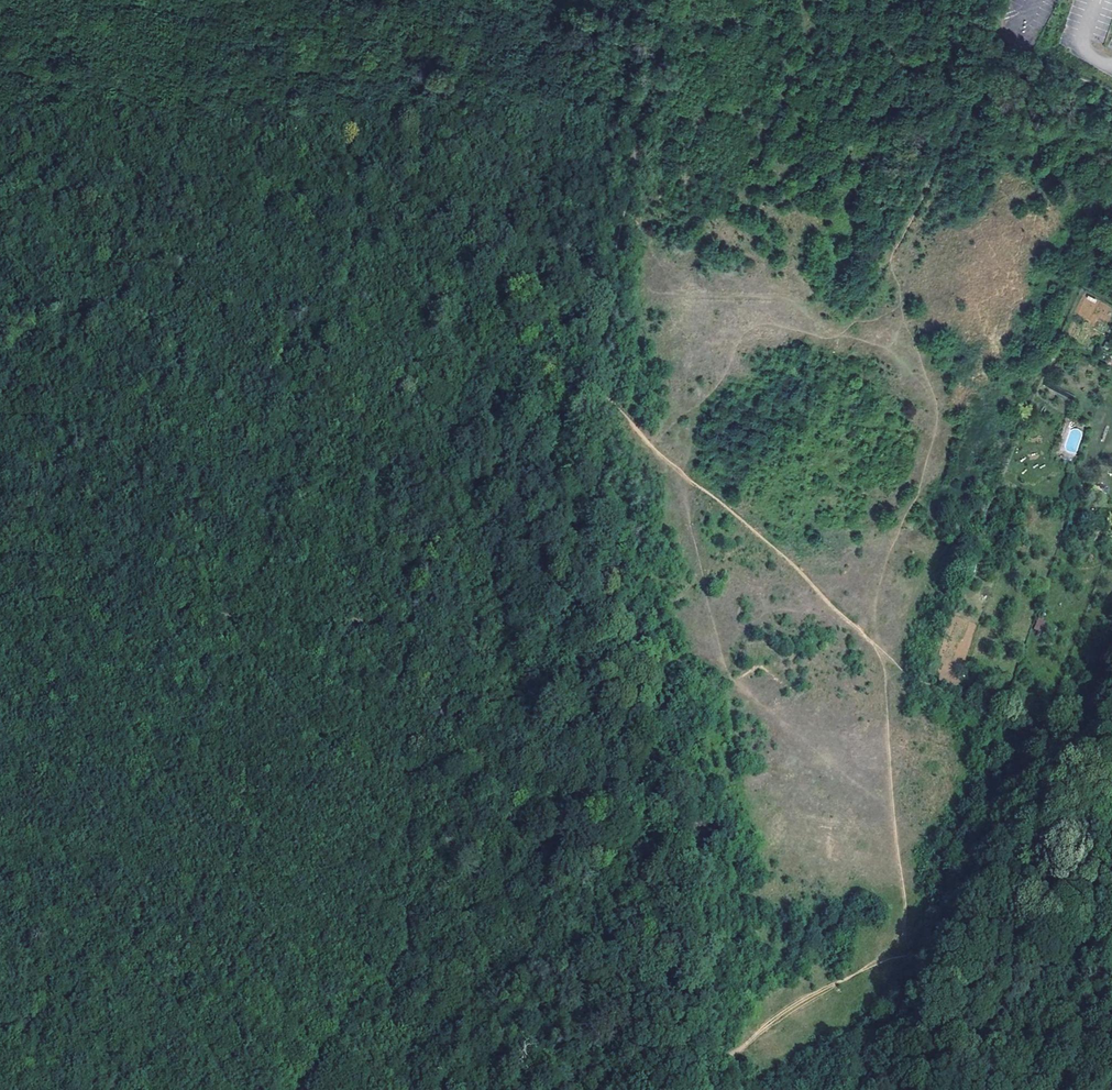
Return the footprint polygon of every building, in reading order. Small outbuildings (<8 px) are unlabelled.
[(636,26),(619,20),(616,35),(621,36),(633,39),(636,26)] [(1038,617),(1033,627),(1041,631),(1046,621),(1038,617)]
